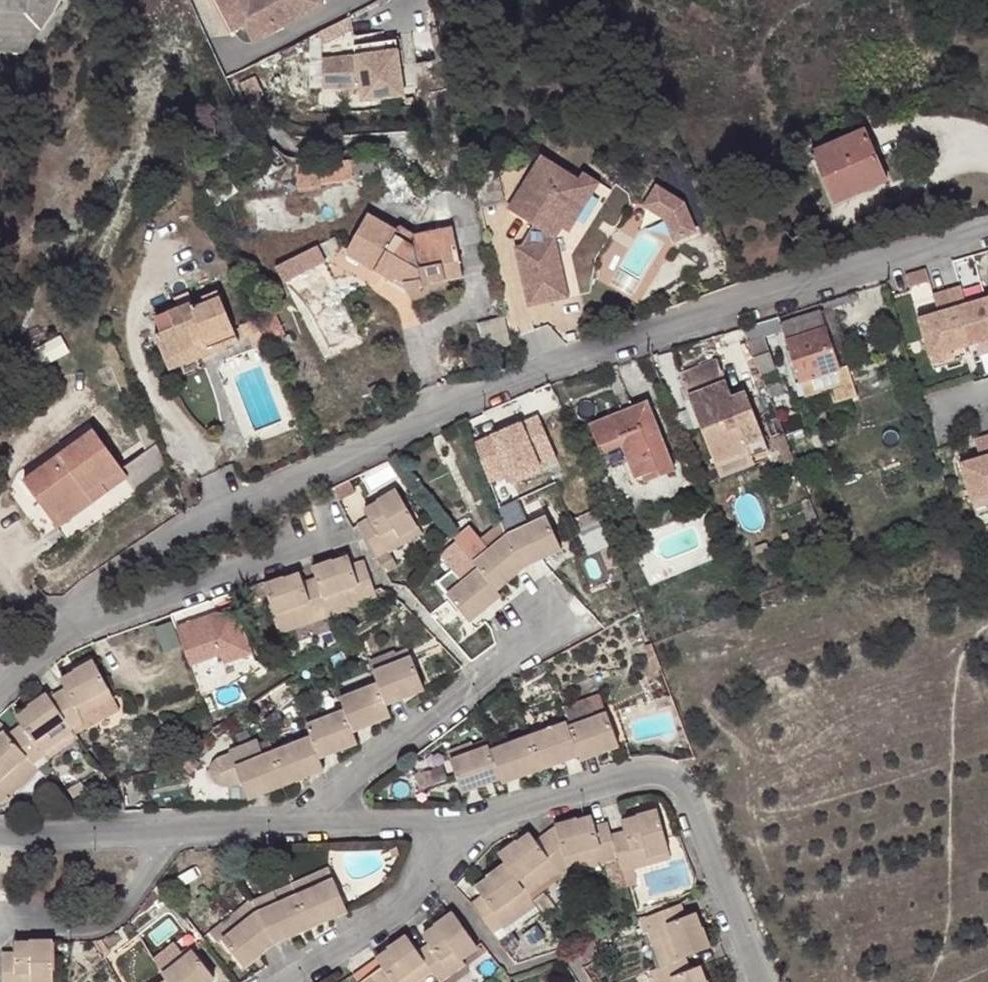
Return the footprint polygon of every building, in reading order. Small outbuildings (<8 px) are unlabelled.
[(19,10),(20,0),(0,0),(0,8),(19,10)] [(230,38),(242,32),(250,50),(322,18),(314,0),(212,0),(230,38)] [(0,8),(0,45),(16,47),(19,10),(0,8)] [(397,52),(355,57),(355,60),(324,60),(324,87),(359,88),(362,101),(404,96),(397,52)] [(888,175),(862,121),(811,147),(836,198),(888,175)] [(517,239),(530,298),(570,289),(558,231),(565,219),(591,178),(581,172),(543,148),(511,200),(537,216),(524,238),(517,239)] [(321,163),(299,165),(302,193),(324,191),(324,186),(356,182),(354,160),(321,163)] [(585,165),(581,172),(591,178),(565,219),(572,224),(602,176),(585,165)] [(659,183),(646,206),(665,216),(674,241),(701,231),(689,199),(659,183)] [(466,278),(457,238),(415,248),(395,240),(398,235),(365,221),(347,263),(408,290),(410,295),(426,292),(427,286),(466,278)] [(317,241),(272,261),(280,280),(325,259),(317,241)] [(352,269),(333,278),(345,302),(364,292),(352,269)] [(205,338),(209,347),(238,334),(215,286),(198,296),(201,302),(193,306),(190,299),(151,319),(157,332),(152,334),(162,358),(205,338)] [(984,299),(964,305),(958,286),(944,290),(961,347),(964,359),(987,352),(987,314),(984,299)] [(961,347),(944,290),(929,295),(935,313),(917,319),(918,321),(929,356),(961,347)] [(854,292),(820,303),(822,309),(856,299),(854,292)] [(506,310),(478,317),(490,361),(510,355),(517,352),(506,310)] [(778,316),(743,327),(761,372),(775,367),(764,335),(782,329),(804,395),(825,388),(830,402),(853,394),(848,380),(843,365),(837,366),(818,312),(781,324),(778,316)] [(276,313),(256,322),(261,333),(267,345),(286,336),(276,313)] [(256,322),(255,320),(239,328),(245,340),(249,338),(261,333),(256,322)] [(261,333),(249,338),(255,351),(267,346),(267,345),(261,333)] [(166,368),(209,347),(205,338),(162,358),(166,368)] [(718,359),(681,373),(716,464),(750,450),(748,445),(765,439),(753,409),(748,411),(741,395),(734,398),(718,359)] [(779,380),(766,385),(770,398),(784,392),(779,380)] [(379,396),(374,383),(366,387),(372,400),(379,396)] [(747,392),(741,395),(748,411),(753,409),(747,392)] [(589,423),(597,446),(619,438),(628,460),(635,477),(642,475),(672,464),(647,402),(589,423)] [(540,423),(475,446),(489,485),(507,479),(536,469),(534,462),(552,456),(540,423)] [(97,435),(27,487),(61,530),(134,479),(126,469),(125,468),(97,435)] [(987,437),(972,441),(978,459),(958,465),(970,503),(987,498),(987,441),(987,437)] [(619,438),(597,446),(600,453),(605,451),(612,466),(628,460),(619,438)] [(716,464),(721,478),(755,464),(753,457),(769,450),(765,439),(748,445),(750,450),(716,464)] [(126,469),(134,479),(143,490),(170,471),(158,444),(125,468),(126,469)] [(536,469),(507,479),(510,487),(539,477),(538,474),(556,467),(552,456),(534,462),(536,469)] [(674,470),(672,464),(642,475),(645,481),(674,470)] [(395,489),(377,501),(377,502),(364,510),(368,518),(357,525),(376,558),(388,551),(384,545),(416,525),(414,522),(418,520),(410,508),(407,510),(402,501),(395,489)] [(407,499),(402,501),(407,510),(410,508),(412,507),(407,499)] [(546,517),(507,536),(525,566),(539,559),(560,549),(546,517)] [(525,566),(507,536),(502,524),(483,540),(475,530),(459,543),(475,563),(480,569),(495,589),(525,566)] [(384,545),(388,551),(420,533),(416,525),(384,545)] [(388,551),(376,558),(385,572),(396,566),(388,551)] [(313,569),(316,579),(325,607),(360,596),(363,602),(376,598),(374,591),(364,562),(351,567),(347,558),(333,563),(332,562),(313,569)] [(495,589),(480,569),(448,594),(469,622),(500,595),(495,589)] [(263,585),(264,589),(276,624),(311,612),(314,619),(328,614),(325,607),(316,579),(303,583),(299,575),(284,580),(283,578),(263,585)] [(328,614),(363,602),(360,596),(325,607),(328,614)] [(178,634),(197,681),(256,657),(238,610),(178,634)] [(311,612),(276,624),(278,631),(314,619),(311,612)] [(411,658),(374,672),(378,684),(385,704),(422,690),(424,689),(411,658)] [(65,688),(49,697),(70,729),(83,722),(80,715),(113,698),(94,662),(76,671),(77,673),(62,681),(65,688)] [(385,704),(378,684),(341,698),(345,710),(352,730),(390,716),(385,704)] [(21,724),(6,735),(32,764),(43,757),(39,750),(53,740),(70,729),(49,697),(47,695),(30,706),(30,708),(17,717),(21,724)] [(80,715),(83,722),(117,706),(113,698),(80,715)] [(306,725),(311,737),(318,756),(357,742),(352,730),(345,710),(306,725)] [(580,759),(619,745),(607,714),(568,728),(578,755),(580,759)] [(568,728),(566,722),(527,737),(539,769),(578,755),(568,728)] [(39,750),(43,757),(75,736),(70,729),(53,740),(39,750)] [(9,794),(4,789),(32,764),(6,735),(3,732),(0,735),(0,802),(9,794)] [(311,737),(272,752),(284,784),(323,769),(318,756),(311,737)] [(539,769),(527,737),(489,751),(498,778),(500,783),(539,769)] [(487,746),(485,739),(470,744),(469,742),(446,751),(449,760),(487,746)] [(246,799),(284,784),(272,752),(262,756),(257,744),(255,740),(227,751),(228,754),(216,759),(212,761),(209,765),(207,770),(207,775),(209,780),(212,784),(217,786),(222,787),(227,786),(239,781),(246,799)] [(268,740),(257,744),(262,756),(272,752),(268,740)] [(498,778),(489,751),(487,746),(449,760),(460,792),(498,778)] [(191,757),(181,765),(190,773),(199,765),(191,757)] [(9,794),(37,770),(32,764),(4,789),(9,794)] [(623,830),(610,834),(617,858),(620,871),(624,870),(634,867),(632,860),(668,850),(657,810),(638,815),(638,817),(621,822),(623,830)] [(554,825),(554,826),(565,866),(601,856),(603,862),(617,858),(610,834),(607,822),(593,826),(590,817),(574,821),(574,820),(554,825)] [(498,854),(504,863),(522,887),(553,865),(558,871),(565,866),(554,826),(534,840),(528,832),(515,842),(514,841),(498,854)] [(632,860),(634,867),(671,858),(668,850),(632,860)] [(565,866),(567,873),(603,862),(601,856),(565,866)] [(481,895),(470,903),(478,914),(493,933),(501,927),(497,921),(529,897),(527,894),(522,887),(504,863),(487,876),(488,878),(476,887),(481,895)] [(553,865),(522,887),(527,894),(558,871),(553,865)] [(634,867),(624,870),(629,886),(638,884),(634,867)] [(329,868),(292,883),(297,895),(334,880),(329,868)] [(297,895),(310,926),(347,911),(337,887),(334,880),(297,895)] [(292,883),(270,893),(276,904),(297,895),(292,883)] [(270,893),(249,902),(256,913),(276,904),(270,893)] [(256,913),(274,941),(310,926),(297,895),(276,904),(256,913)] [(497,921),(501,927),(506,933),(539,910),(529,897),(497,921)] [(249,902),(248,900),(209,932),(218,941),(221,939),(256,913),(249,902)] [(688,916),(683,902),(646,916),(652,930),(655,929),(658,927),(660,932),(672,961),(686,956),(711,947),(703,927),(702,927),(696,913),(688,916)] [(243,966),(274,941),(256,913),(221,939),(230,951),(243,966)] [(418,952),(431,972),(438,981),(442,981),(451,976),(446,969),(460,959),(478,947),(453,913),(435,925),(437,928),(423,937),(429,944),(418,952)] [(646,916),(640,918),(659,967),(671,962),(672,961),(660,932),(658,927),(655,929),(652,930),(646,916)] [(361,981),(416,981),(431,972),(418,952),(407,937),(389,949),(390,951),(377,960),(382,967),(361,981)] [(52,940),(31,941),(31,942),(15,942),(15,952),(2,952),(2,981),(16,981),(53,981),(52,940)] [(154,960),(163,975),(187,956),(176,942),(154,960)] [(167,981),(209,981),(215,977),(208,969),(193,952),(187,956),(163,975),(167,981)] [(650,970),(654,981),(659,981),(662,981),(708,981),(707,980),(705,981),(699,966),(691,969),(686,956),(672,961),(671,962),(659,967),(650,970)] [(465,966),(460,959),(446,969),(451,976),(465,966)] [(353,977),(357,981),(361,981),(382,967),(377,960),(353,977)]
